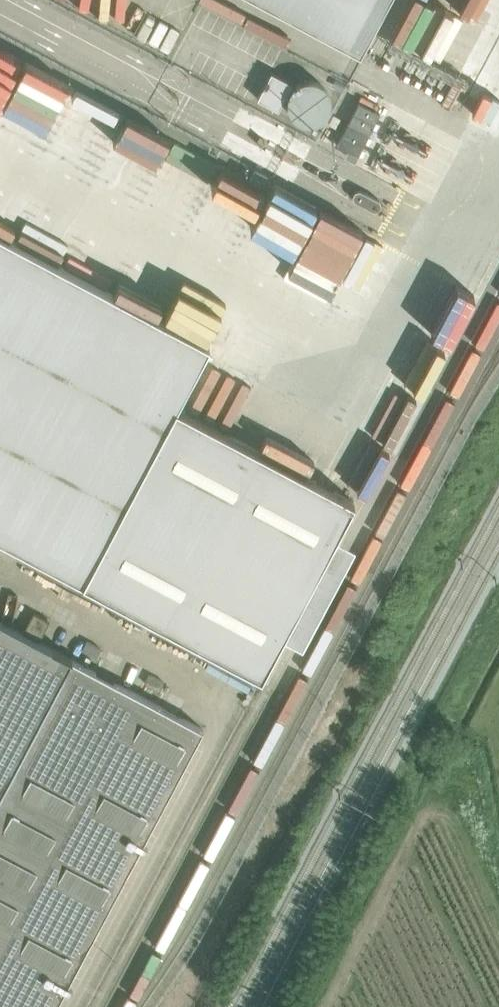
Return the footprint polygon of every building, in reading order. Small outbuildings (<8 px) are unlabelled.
[(360,52),(387,0),(263,0),(360,52)] [(16,57),(0,51),(0,87),(3,88),(16,57)] [(64,85),(22,64),(0,109),(0,118),(38,137),(64,85)] [(271,71),(257,98),(278,109),(292,82),(271,71)] [(69,90),(58,114),(102,135),(113,111),(69,90)] [(330,211),(296,281),(324,294),(335,271),(342,274),(365,228),(330,211)] [(220,214),(216,221),(234,232),(239,225),(220,214)] [(176,405),(209,344),(0,233),(0,536),(83,580),(176,405)] [(354,500),(176,405),(83,580),(261,675),(354,500)] [(202,728),(38,640),(49,620),(34,611),(23,632),(0,620),(0,1006),(54,1006),(202,728)] [(87,640),(82,649),(96,657),(101,648),(87,640)] [(149,674),(145,682),(159,690),(164,681),(149,674)]
